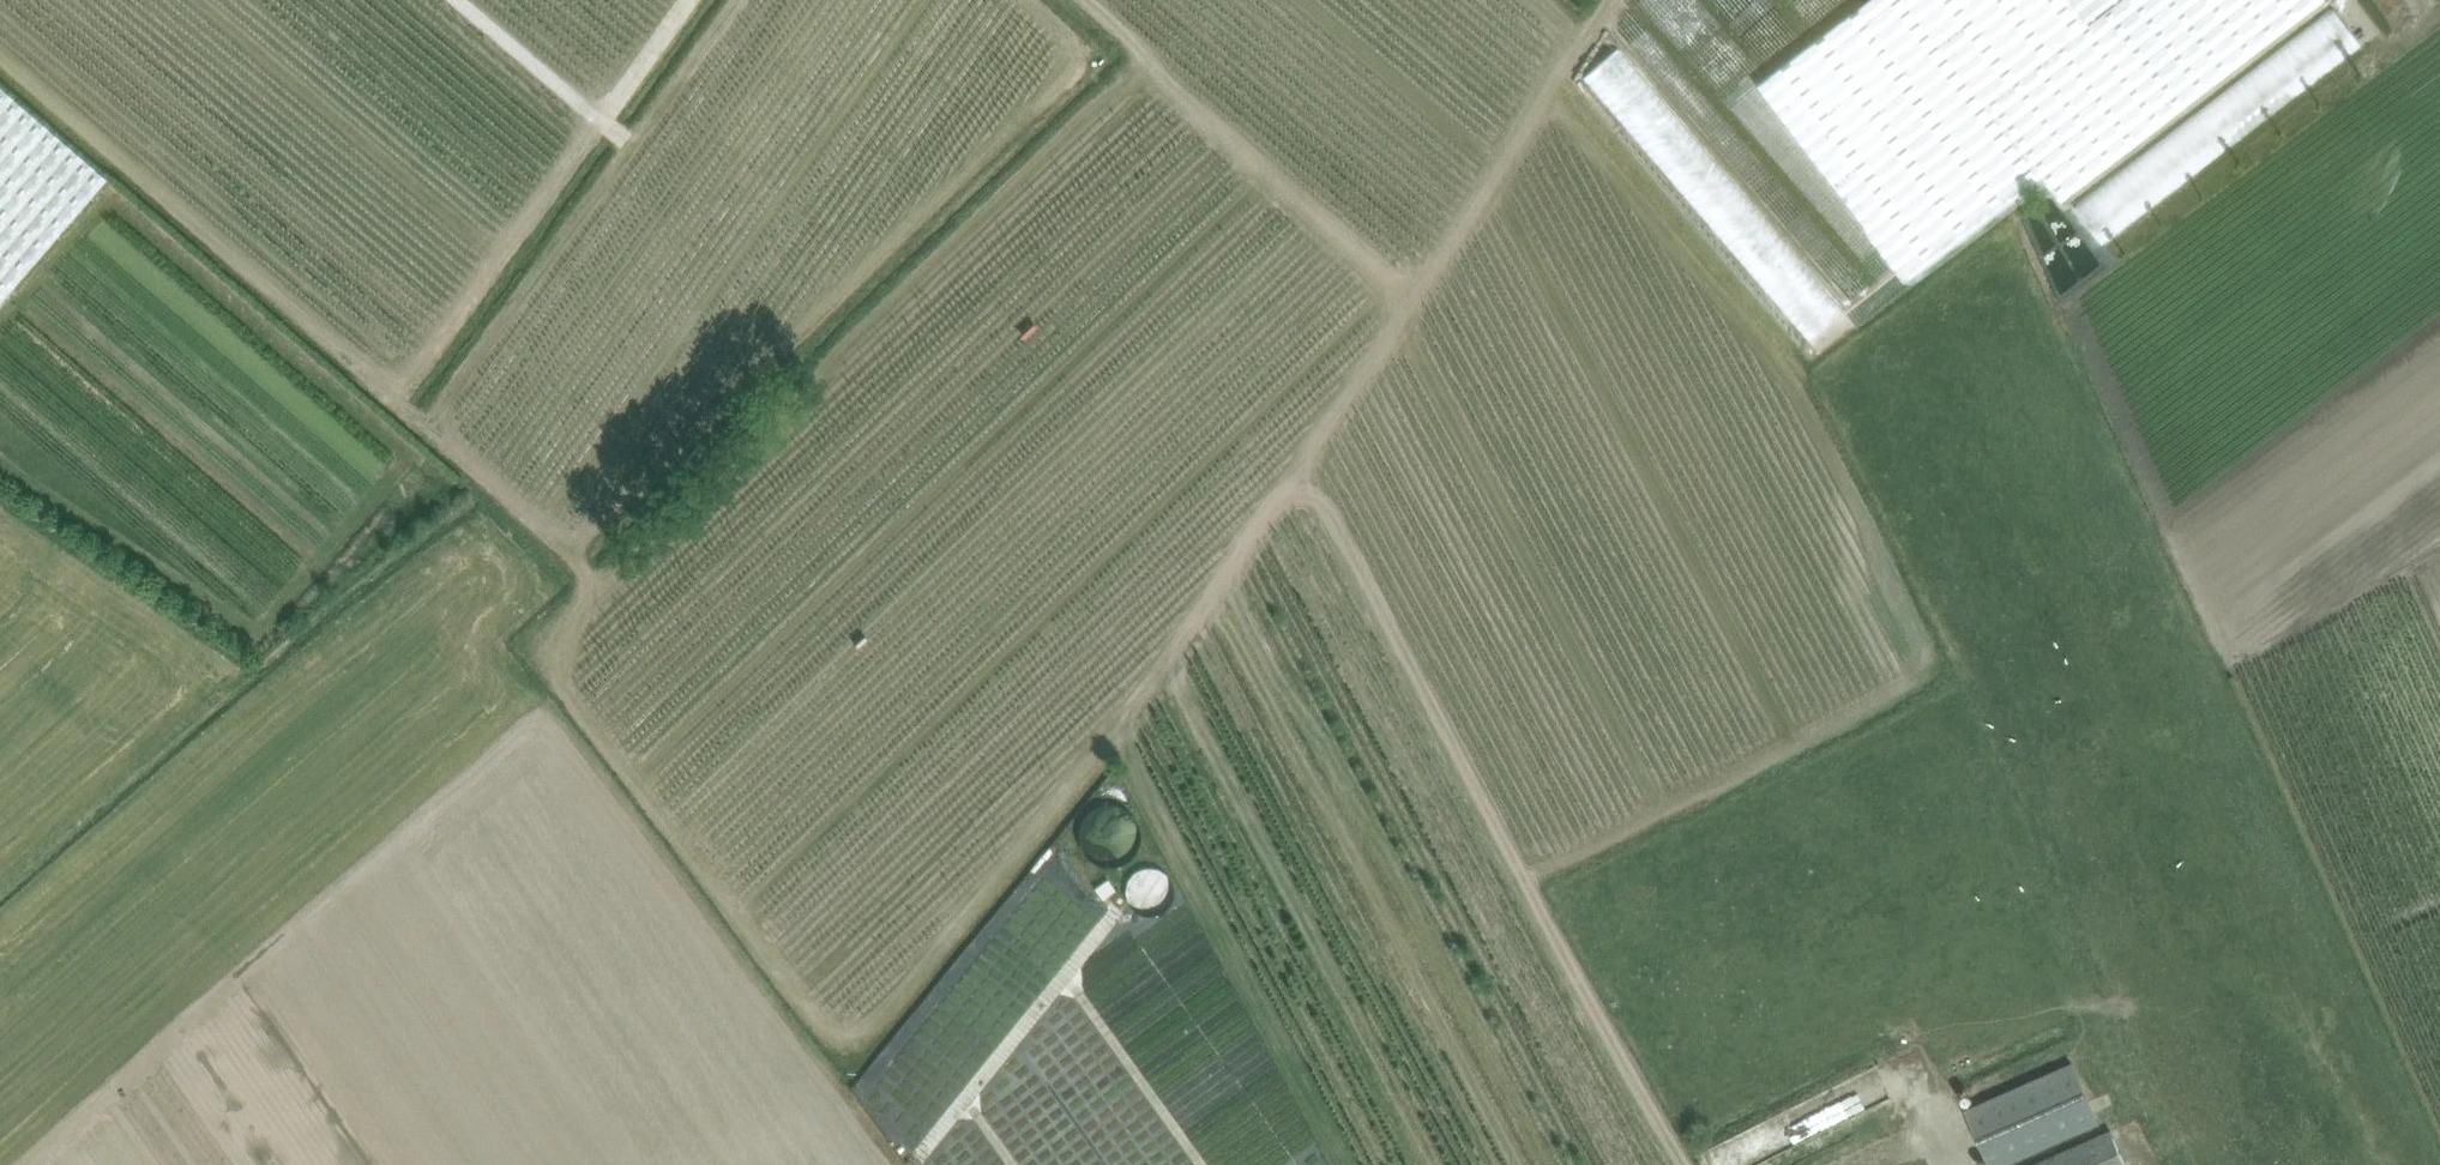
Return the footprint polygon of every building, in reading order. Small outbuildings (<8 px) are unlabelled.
[(1906,281),(2043,177),(1986,103),(2089,23),(2072,0),(1867,0),(1756,85),(1906,281)] [(1986,103),(2061,201),(2176,112),(2323,0),(2072,0),(2089,23),(1986,103)] [(2209,172),(2375,53),(2346,12),(2179,131),(2209,172)] [(108,178),(0,85),(0,302),(108,178)] [(1989,1164),(2003,1164),(2098,1123),(2071,1063),(1964,1110),(1989,1164)] [(2110,1130),(2030,1164),(2125,1164),(2110,1130)]
